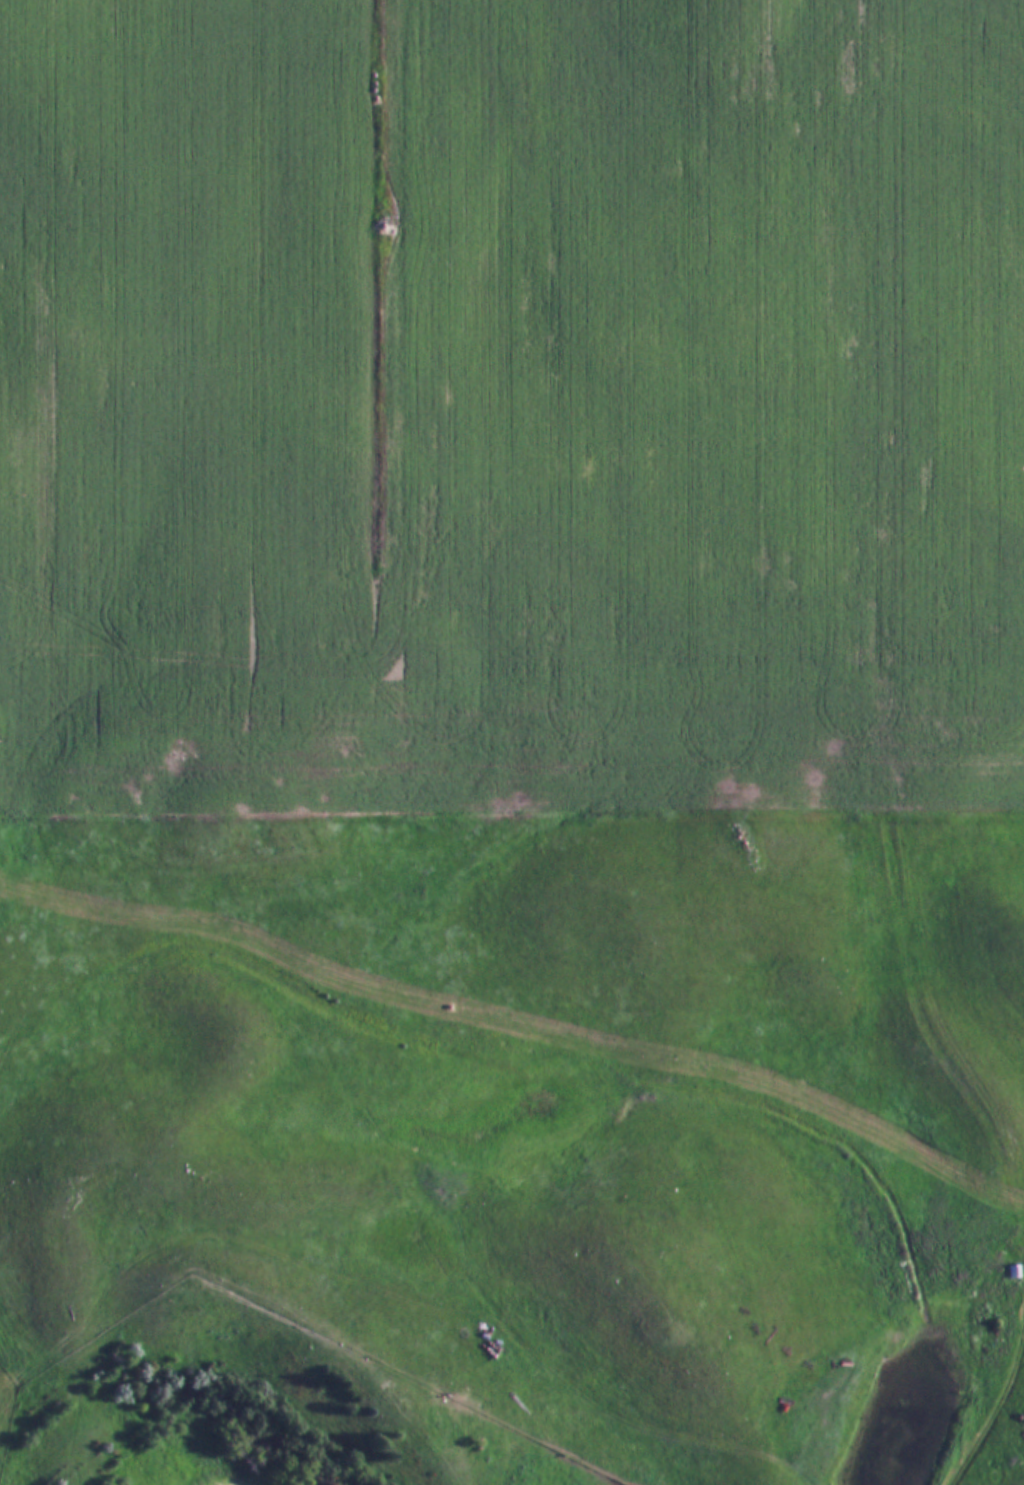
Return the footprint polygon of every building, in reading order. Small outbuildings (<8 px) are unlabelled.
[(1007,1277),(1018,1277),(1018,1264),(1006,1265),(1007,1277)]
